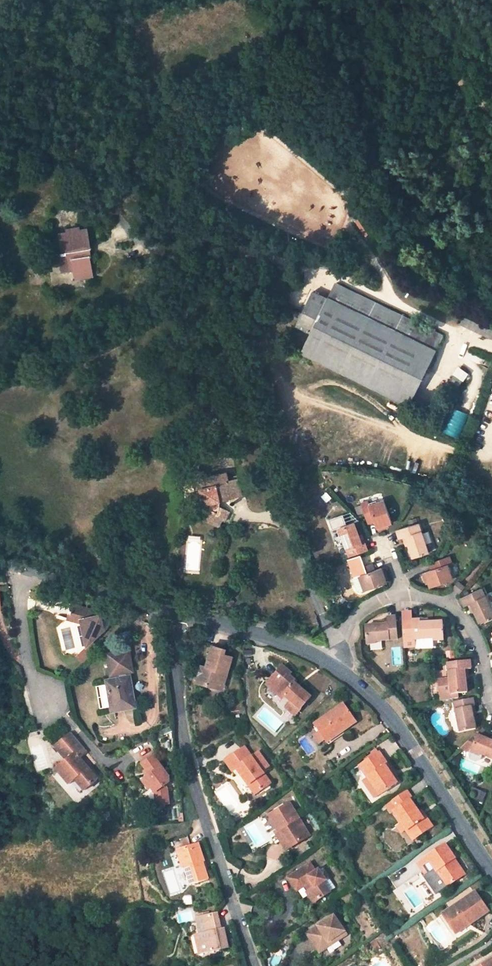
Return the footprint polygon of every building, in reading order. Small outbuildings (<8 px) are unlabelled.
[(92,277),(89,255),(86,256),(85,250),(90,249),(87,229),(80,230),(80,228),(67,229),(68,233),(61,234),(64,253),(61,253),(58,253),(59,256),(61,256),(63,272),(75,270),(76,279),(92,277)] [(294,288),(294,280),(278,281),(278,289),(294,288)] [(311,333),(301,353),(409,406),(443,336),(336,283),(332,290),(337,292),(329,307),(310,298),(305,309),(312,312),(310,316),(303,313),(299,311),(294,296),(294,288),(278,289),(279,298),(284,315),(299,322),(297,326),(311,333)] [(328,299),(313,291),(310,298),(329,307),(337,292),(332,290),(328,299)] [(461,324),(491,339),(491,337),(491,331),(464,318),(461,324)] [(454,375),(448,383),(457,388),(462,380),(454,375)] [(242,497),(238,479),(228,481),(226,472),(200,478),(199,471),(192,473),(193,480),(198,479),(204,509),(200,518),(218,527),(222,520),(225,522),(230,511),(220,507),(220,502),(242,497)] [(391,523),(384,501),(370,506),(368,502),(361,504),(368,523),(374,521),(377,528),(391,523)] [(350,556),(368,550),(367,547),(365,542),(362,544),(354,523),(340,528),(350,556)] [(413,558),(429,553),(419,523),(397,530),(400,538),(406,536),(413,558)] [(431,588),(454,580),(448,566),(452,564),(450,556),(430,563),(433,571),(426,573),(431,588)] [(365,591),(387,583),(382,570),(382,568),(375,571),(372,563),(353,570),(355,578),(360,576),(365,591)] [(465,587),(459,582),(454,588),(460,592),(465,587)] [(35,597),(41,591),(38,588),(35,591),(32,593),(35,597)] [(491,619),(491,610),(482,589),(461,598),(465,605),(468,604),(471,603),(475,611),(480,624),(491,619)] [(74,603),(70,619),(83,623),(89,645),(106,630),(103,615),(99,615),(98,610),(74,603)] [(403,611),(403,620),(412,620),(411,611),(403,611)] [(365,626),(366,643),(398,640),(396,617),(388,618),(388,624),(365,626)] [(415,639),(444,638),(443,621),(421,623),(421,619),(412,620),(413,640),(415,639)] [(403,620),(404,648),(416,647),(415,639),(413,640),(412,620),(403,620)] [(203,665),(198,681),(209,685),(211,679),(224,683),(226,677),(225,674),(225,671),(228,671),(232,656),(224,654),(226,649),(214,645),(207,666),(203,665)] [(108,679),(113,709),(135,705),(130,676),(127,676),(126,671),(133,670),(130,651),(116,653),(119,673),(119,677),(108,679)] [(119,673),(116,653),(110,654),(113,674),(119,673)] [(471,661),(448,663),(450,679),(438,680),(441,702),(458,698),(457,694),(467,693),(465,670),(471,669),(471,661)] [(284,667),(269,684),(284,697),(285,696),(292,702),(287,708),(295,715),(311,697),(300,688),(298,691),(293,686),(295,683),(297,682),(289,675),(291,673),(284,667)] [(209,685),(223,689),(224,683),(211,679),(209,685)] [(454,703),(461,733),(476,729),(472,707),(475,706),(474,699),(454,703)] [(344,705),(316,725),(327,741),(347,727),(347,728),(356,722),(344,705)] [(327,741),(329,745),(349,731),(347,728),(347,727),(327,741)] [(71,764),(68,767),(64,765),(57,770),(70,785),(76,780),(86,791),(99,780),(81,759),(88,752),(72,734),(56,748),(68,761),(71,764)] [(491,759),(491,741),(478,735),(478,736),(475,735),(464,746),(472,749),(470,755),(471,759),(477,761),(480,759),(482,754),(491,759)] [(245,748),(226,761),(234,771),(238,768),(241,766),(259,791),(271,783),(262,770),(268,766),(259,752),(252,757),(245,748)] [(380,753),(361,765),(380,794),(398,783),(390,771),(392,770),(380,753)] [(155,755),(143,763),(148,770),(151,775),(149,777),(143,780),(149,788),(152,787),(156,793),(157,801),(162,805),(169,804),(168,788),(159,776),(166,772),(155,755)] [(241,766),(238,768),(256,793),(259,791),(241,766)] [(410,829),(416,838),(433,826),(423,811),(421,812),(411,799),(413,798),(407,790),(391,800),(398,809),(394,811),(407,831),(410,829)] [(290,804),(271,816),(279,829),(290,848),(309,837),(290,804)] [(279,829),(276,831),(287,850),(290,848),(279,829)] [(407,831),(413,840),(416,838),(410,829),(407,831)] [(200,843),(177,850),(180,856),(184,858),(181,862),(184,868),(185,867),(192,885),(209,879),(207,871),(205,871),(202,862),(205,861),(200,843)] [(445,845),(418,863),(426,875),(424,877),(436,895),(465,875),(455,860),(455,859),(445,845)] [(311,863),(289,878),(297,891),(306,886),(310,892),(307,893),(314,904),(331,892),(324,882),(322,883),(320,881),(325,877),(320,870),(317,872),(311,863)] [(476,892),(443,914),(453,929),(466,921),(468,925),(488,911),(476,892)] [(199,935),(203,954),(229,948),(225,930),(222,930),(218,914),(210,915),(198,918),(201,935),(199,935)] [(334,915),(307,934),(318,949),(336,937),(339,940),(348,934),(334,915)] [(453,929),(456,933),(468,925),(466,921),(453,929)] [(321,953),(339,940),(336,937),(318,949),(321,953)]
